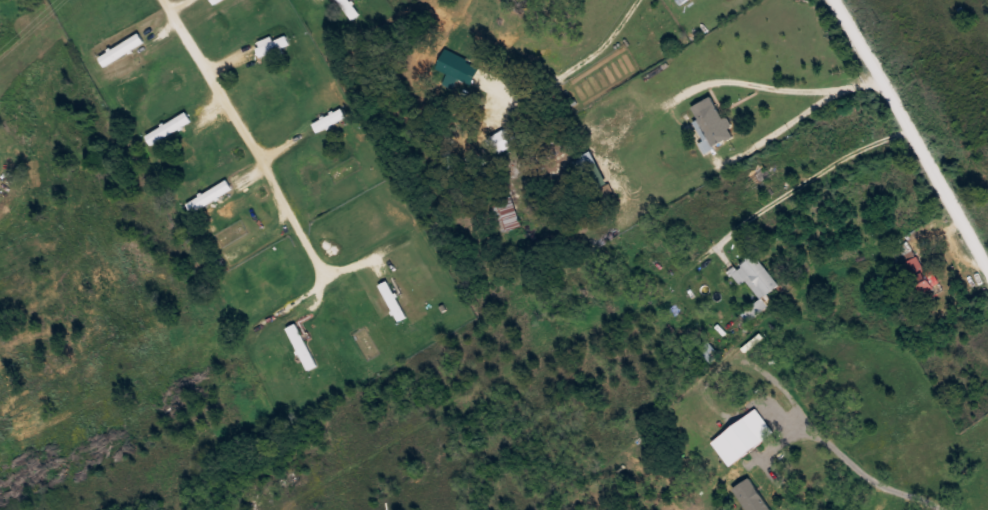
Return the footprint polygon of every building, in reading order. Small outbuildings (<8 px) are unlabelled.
[(101,58),(107,67),(148,42),(142,32),(101,58)] [(264,55),(294,46),(290,34),(260,43),(264,55)] [(720,114),(724,112),(716,96),(696,105),(703,120),(700,121),(708,141),(703,143),(707,151),(731,140),(720,114)] [(321,133),(348,115),(343,107),(315,125),(321,133)] [(148,132),(152,142),(196,124),(192,113),(148,132)] [(617,192),(596,150),(577,160),(598,201),(617,192)] [(194,214),(234,188),(228,178),(188,204),(194,214)] [(503,197),(503,228),(519,228),(519,197),(503,197)] [(897,248),(923,295),(938,286),(912,239),(897,248)] [(749,280),(764,299),(744,313),(751,321),(777,301),(772,294),(782,286),(758,253),(733,272),(742,285),(749,280)] [(401,321),(411,316),(389,280),(380,286),(401,321)] [(322,365),(299,323),(288,329),(311,370),(322,365)] [(702,349),(713,362),(723,354),(711,341),(702,349)]
